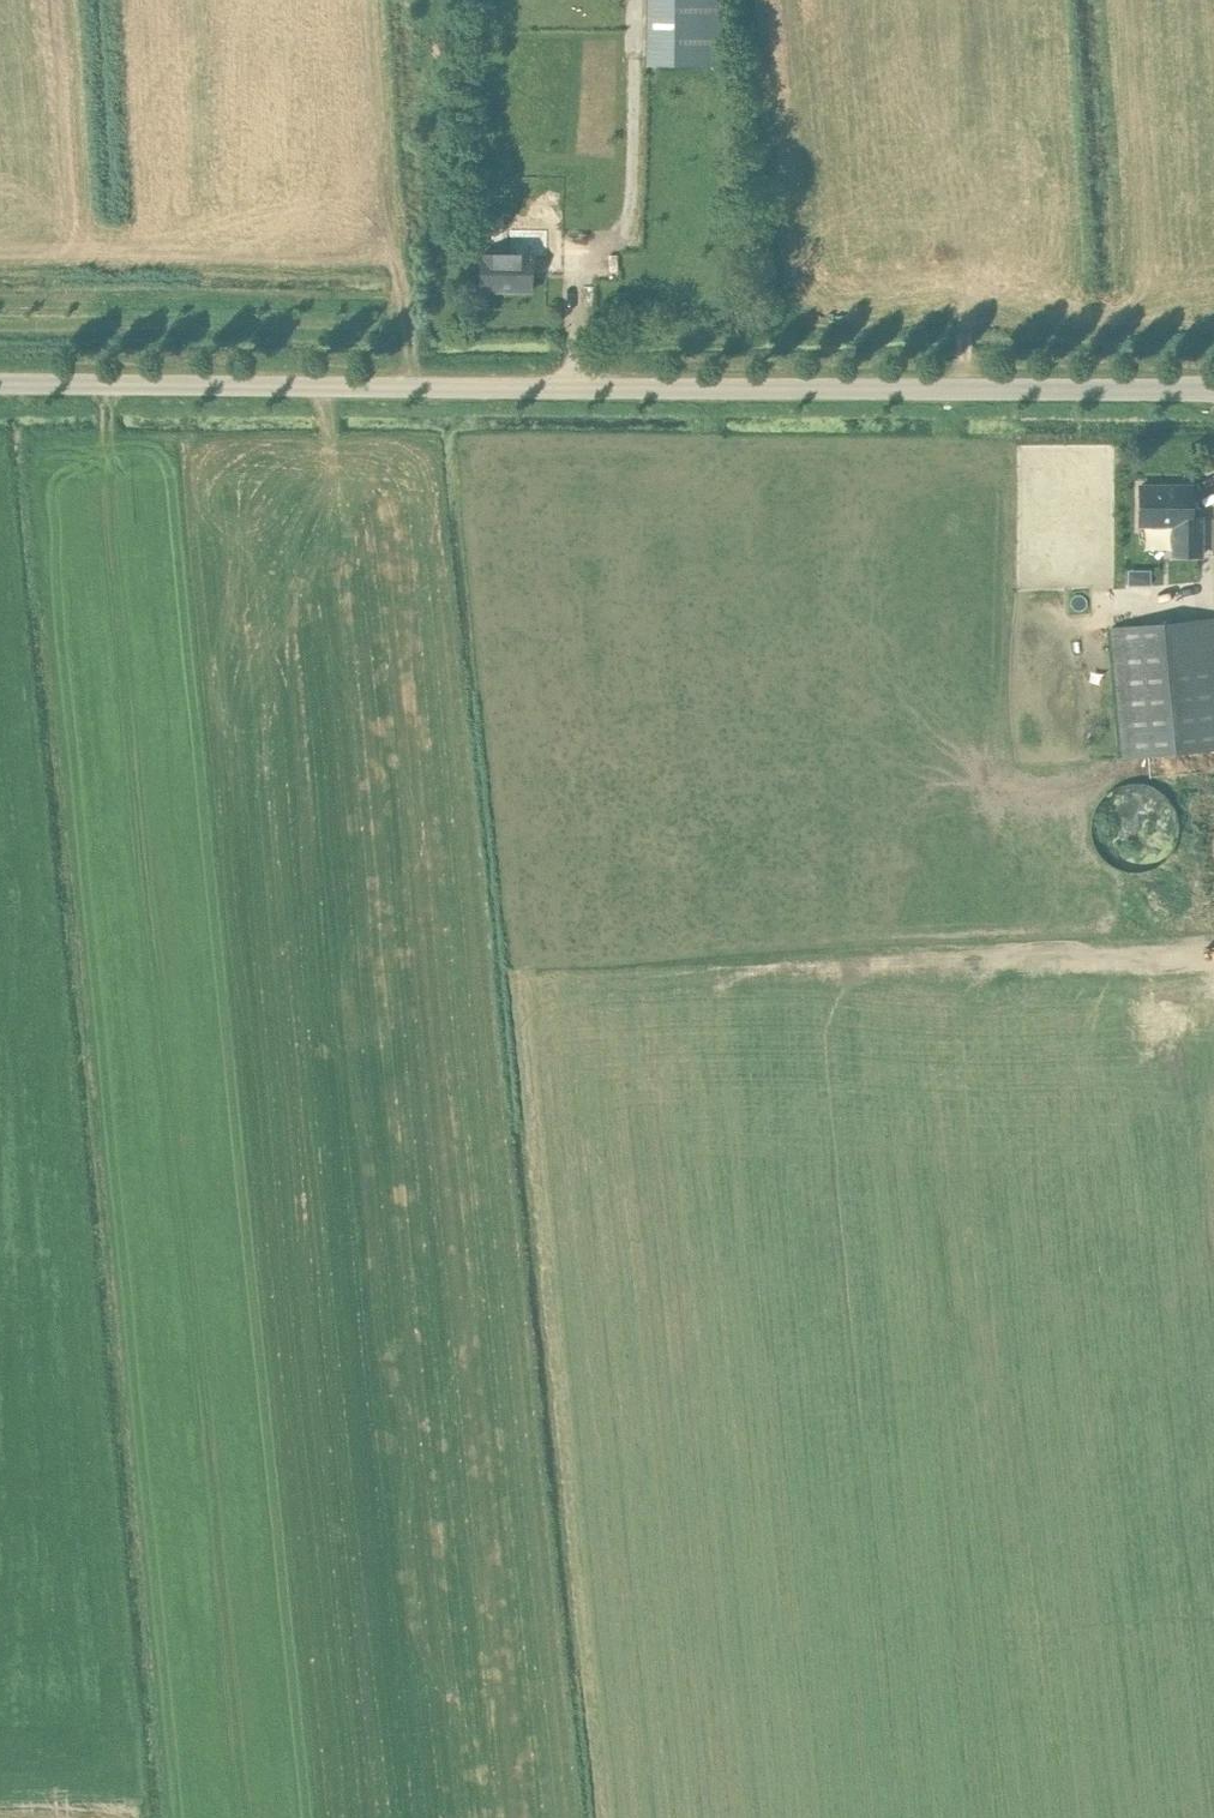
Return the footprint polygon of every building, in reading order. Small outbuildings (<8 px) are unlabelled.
[(646,64),(722,66),(722,0),(647,0),(646,64)] [(481,267),(481,291),(531,291),(531,254),(528,254),(529,226),(529,225),(519,225),(519,222),(518,222),(510,222),(510,254),(481,254),(481,267)] [(1202,555),(1202,541),(1202,517),(1191,517),(1191,485),(1140,485),(1140,525),(1173,525),(1173,555),(1202,555)] [(1121,758),(1213,750),(1213,618),(1110,627),(1109,627),(1110,644),(1121,758)] [(1129,873),(1160,864),(1174,846),(1178,824),(1167,797),(1145,786),(1116,790),(1098,805),(1093,834),(1105,861),(1129,873)]
